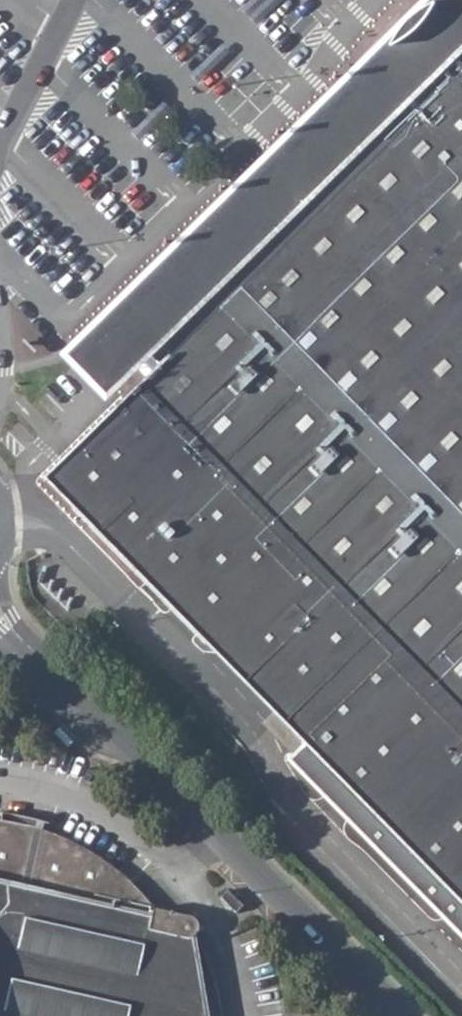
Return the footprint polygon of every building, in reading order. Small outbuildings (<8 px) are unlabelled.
[(387,109),(383,106),(375,109),(365,106),(361,98),(364,86),(359,80),(396,43),(403,28),(415,14),(428,6),(440,1),(441,0),(422,0),(350,71),(65,350),(102,388),(137,353),(387,109)] [(440,1),(428,6),(415,14),(403,28),(396,43),(359,80),(364,86),(361,98),(365,106),(375,109),(383,106),(387,109),(137,353),(141,356),(145,352),(159,366),(73,450),(72,509),(205,645),(238,638),(334,736),(299,771),(461,938),(461,0),(441,0),(440,1)] [(259,28),(286,2),(285,0),(256,0),(243,12),(259,28)] [(194,76),(201,84),(229,57),(221,50),(194,76)] [(43,479),(72,509),(73,450),(43,479)] [(303,745),(288,760),(299,771),(334,736),(238,638),(205,645),(303,745)] [(197,994),(186,959),(174,956),(179,937),(189,939),(194,938),(196,938),(198,935),(198,927),(198,921),(195,917),(173,912),(154,908),(145,895),(134,884),(122,873),(92,853),(45,830),(24,824),(2,820),(0,820),(0,1015),(201,1015),(197,994)]
